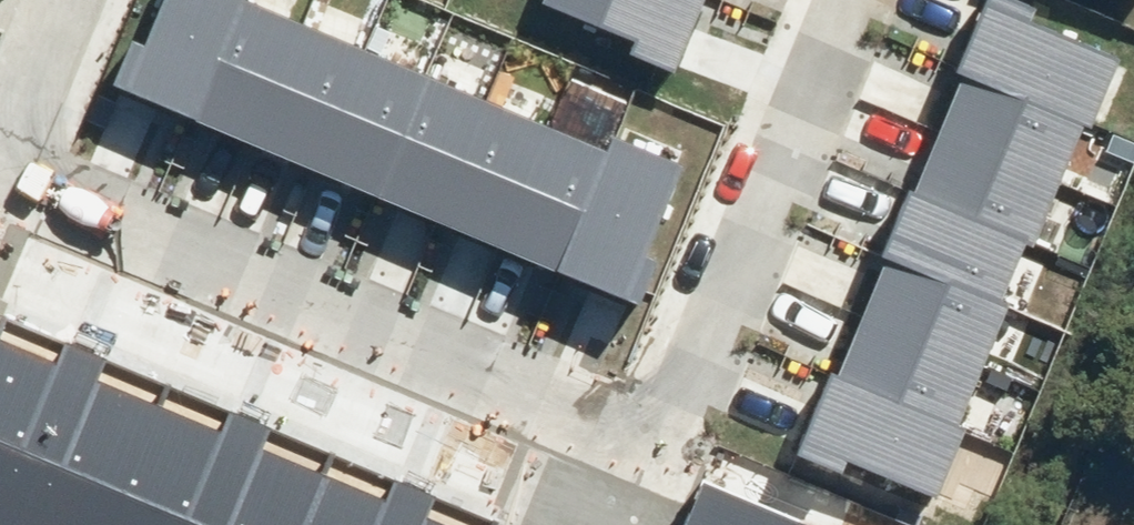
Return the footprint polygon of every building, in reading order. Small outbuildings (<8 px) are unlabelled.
[(197,115),(244,0),(164,0),(129,87),(197,115)] [(311,7),(295,0),(244,0),(197,115),(257,139),(311,7)] [(681,61),(707,0),(552,0),(549,6),(681,61)] [(929,497),(1121,44),(1017,0),(985,0),(798,441),(929,497)] [(320,164),(374,32),(311,7),(257,139),(320,164)] [(382,188),(435,57),(374,32),(320,164),(382,188)] [(438,211),(491,80),(435,57),(382,188),(438,211)] [(552,104),(491,80),(438,211),(499,236),(552,104)] [(552,104),(499,236),(556,259),(609,128),(552,104)] [(653,247),(689,160),(609,128),(556,259),(646,295),(663,252),(653,247)] [(425,520),(435,498),(391,480),(382,501),(262,450),(271,429),(228,411),(220,432),(96,379),(105,359),(65,342),(56,362),(0,338),(0,339),(0,524),(438,524),(425,520)] [(704,482),(686,524),(808,524),(704,482)]
